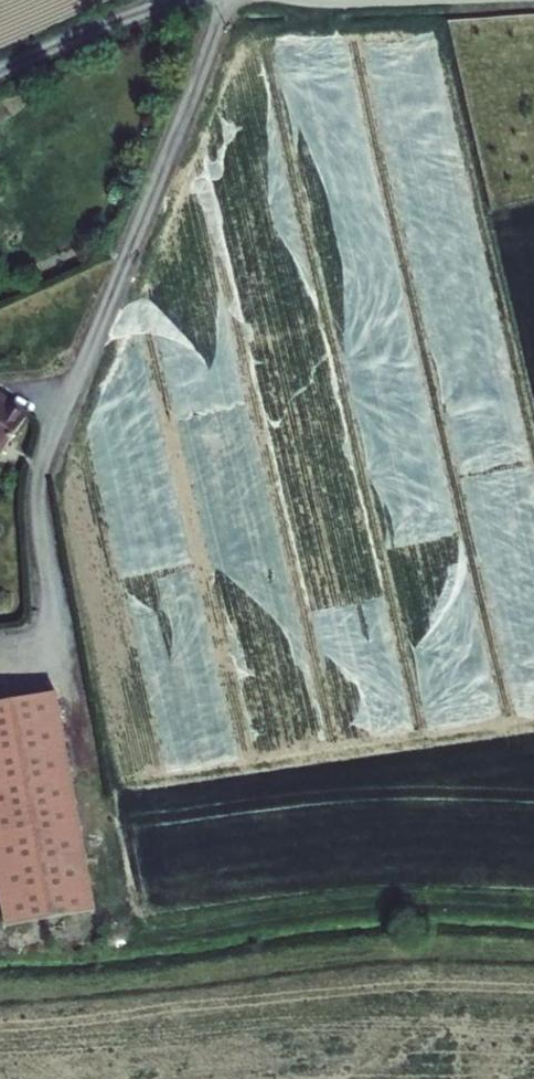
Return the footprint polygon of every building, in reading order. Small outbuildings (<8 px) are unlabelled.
[(21,427),(11,422),(0,414),(0,459),(21,427)] [(56,704),(0,713),(0,938),(90,924),(56,704)]
